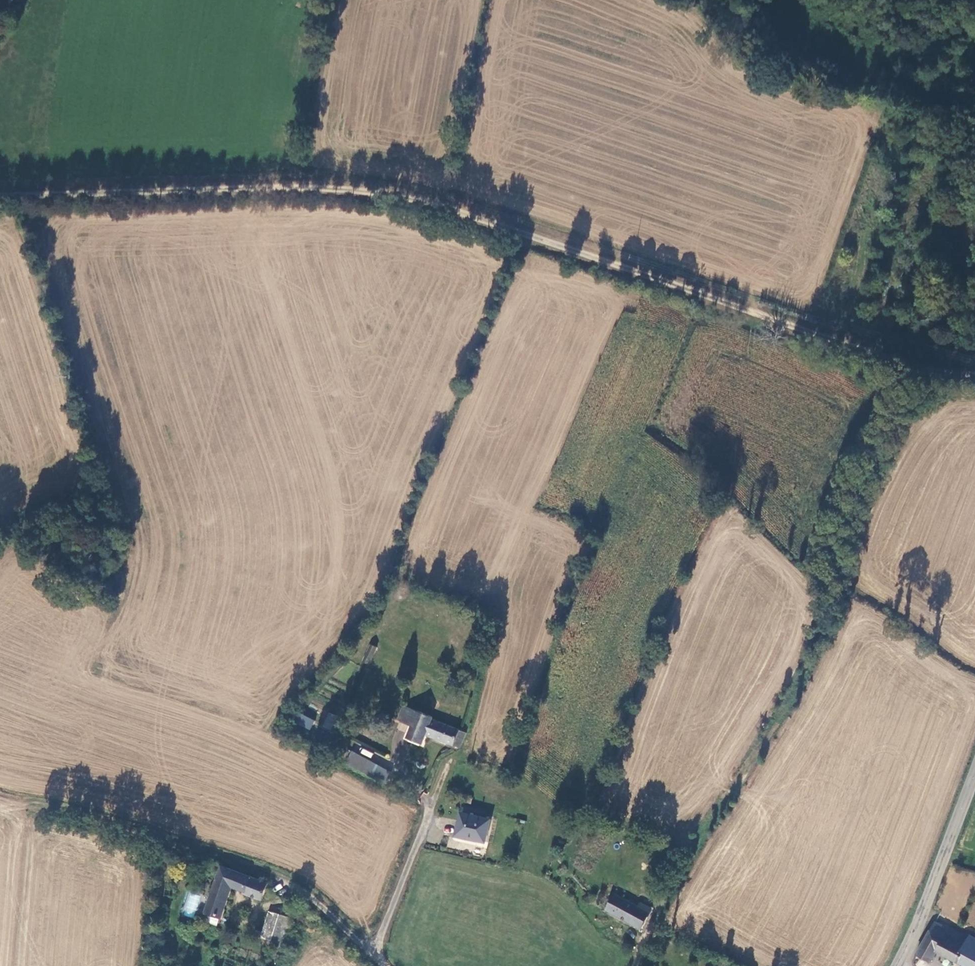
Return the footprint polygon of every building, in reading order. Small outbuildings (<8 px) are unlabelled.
[(370,667),(377,643),(369,640),(362,664),(370,667)] [(425,741),(428,736),(435,718),(436,715),(407,702),(400,719),(414,726),(410,735),(425,741)] [(291,721),(309,730),(314,720),(297,711),(291,721)] [(435,718),(428,736),(460,749),(468,732),(435,718)] [(340,744),(332,740),(329,746),(338,749),(340,744)] [(351,767),(383,783),(389,771),(356,755),(351,767)] [(491,819),(462,812),(457,835),(486,841),(491,819)] [(272,880),(222,863),(204,913),(224,920),(236,886),(246,889),(245,891),(265,898),(272,880)] [(190,893),(183,913),(193,917),(200,896),(190,893)] [(604,905),(646,930),(653,919),(647,915),(649,910),(619,894),(616,901),(608,897),(604,905)] [(269,943),(276,913),(266,911),(261,935),(260,941),(269,943)] [(269,943),(276,944),(274,951),(281,953),(289,916),(276,913),(269,943)] [(944,925),(924,958),(938,965),(945,954),(965,965),(974,965),(974,938),(972,942),(944,925)]
